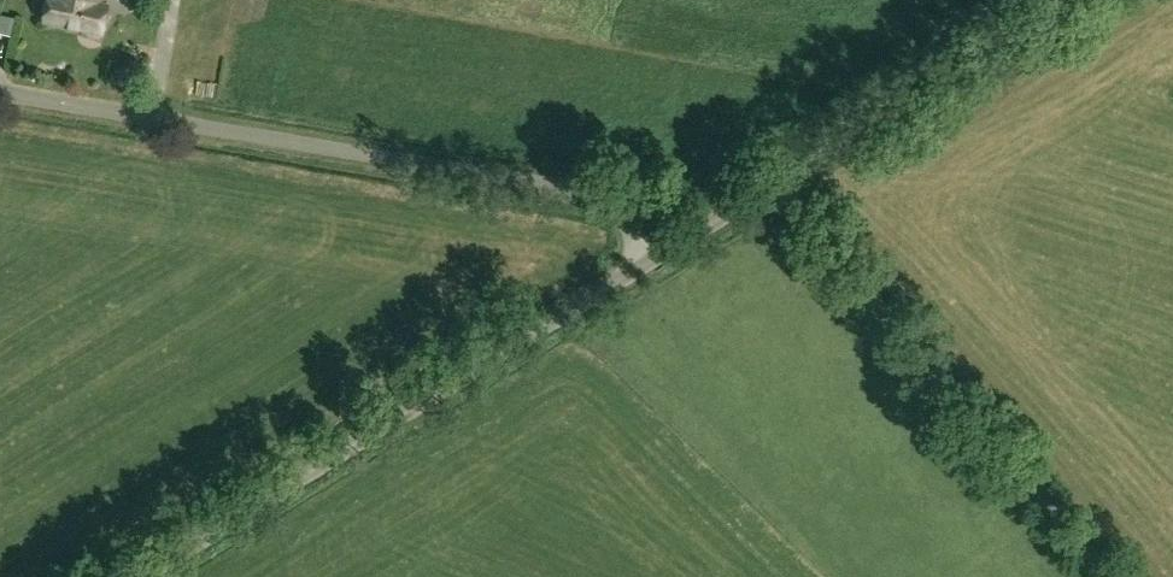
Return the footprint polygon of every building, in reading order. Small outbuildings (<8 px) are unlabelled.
[(106,0),(50,0),(45,22),(105,34),(110,6),(105,5),(106,0)]
